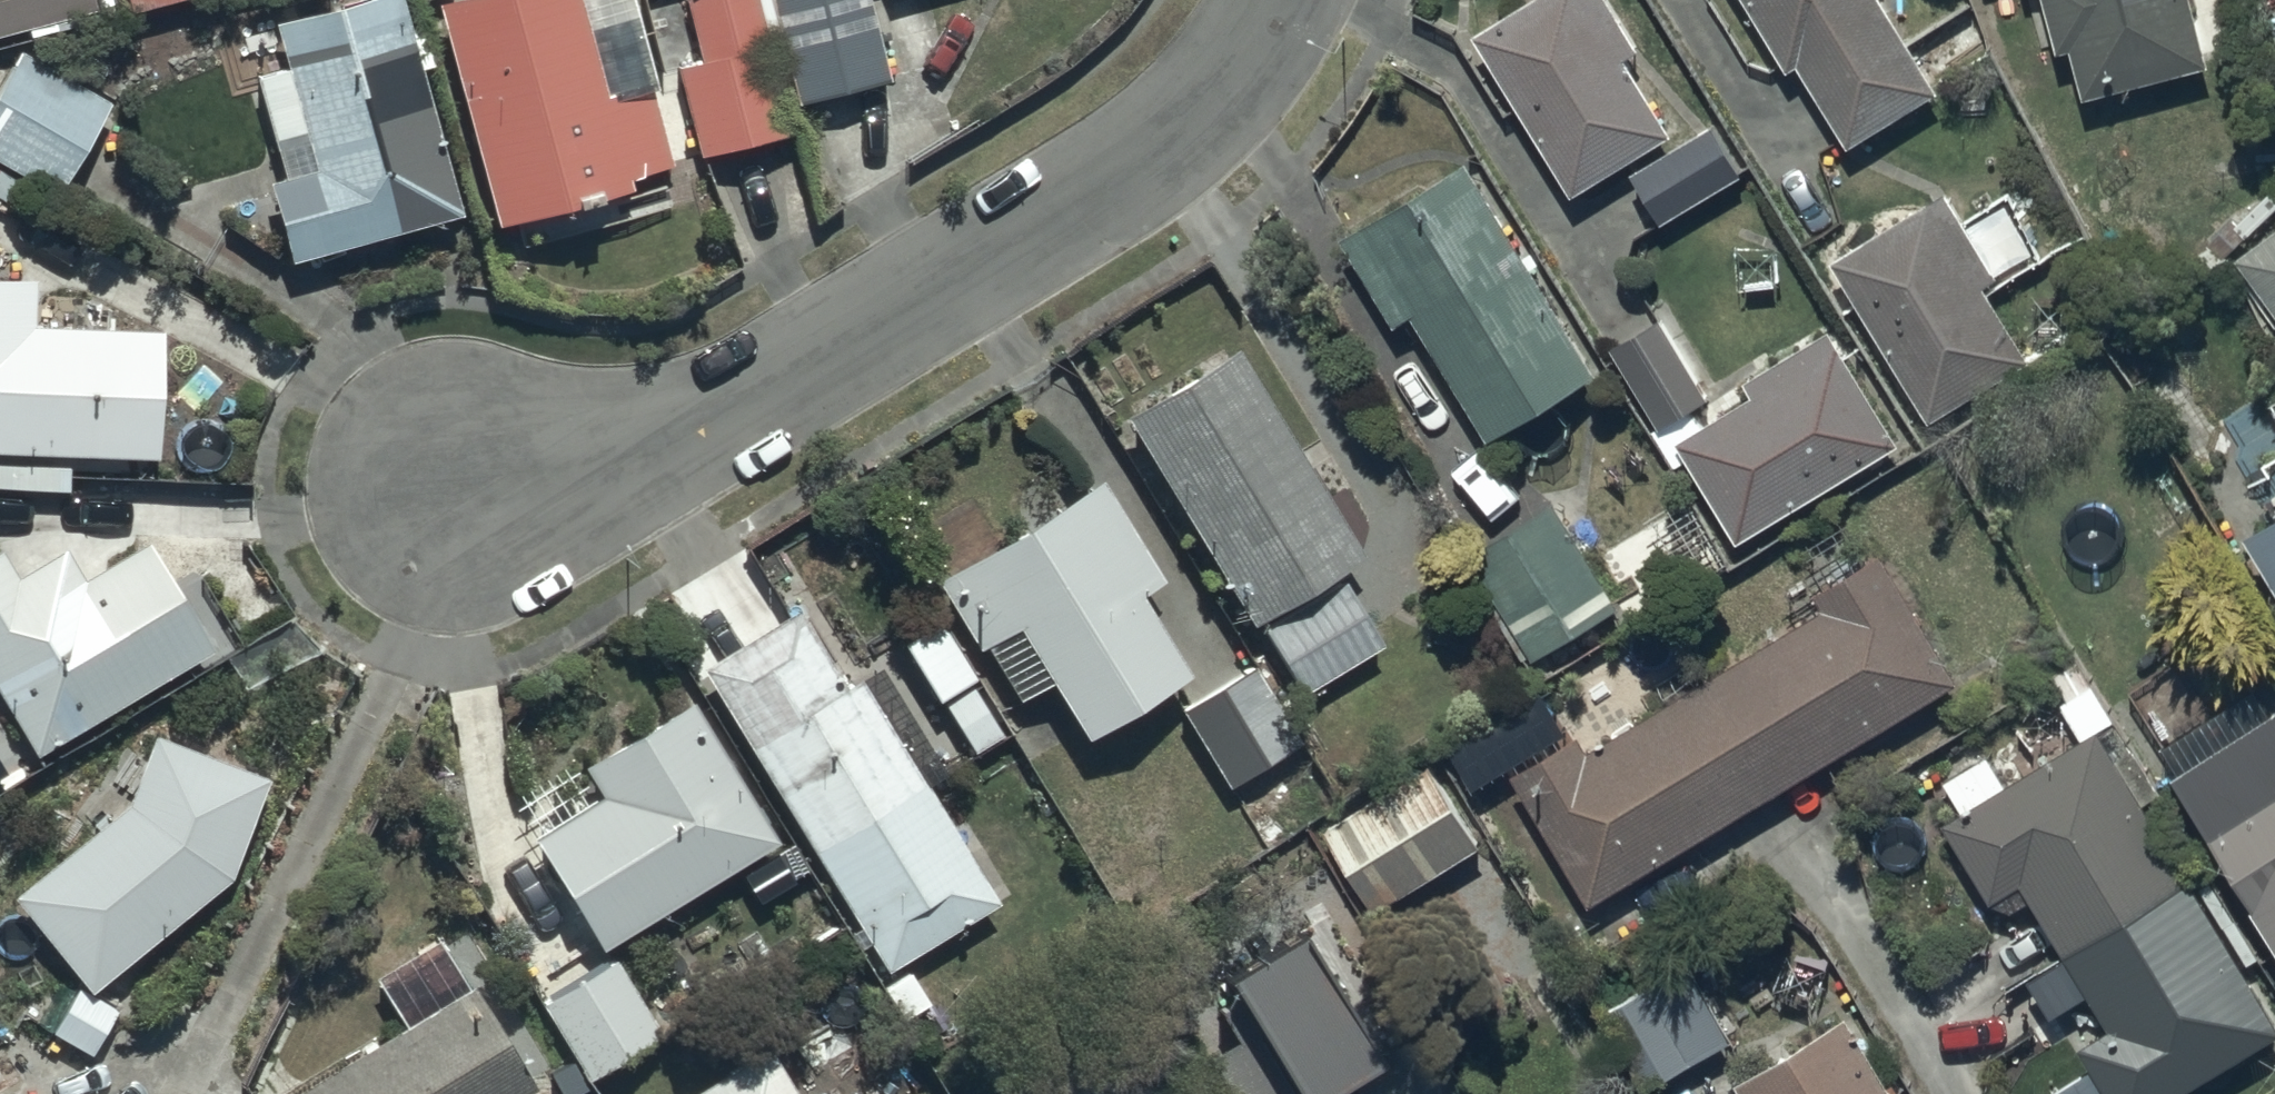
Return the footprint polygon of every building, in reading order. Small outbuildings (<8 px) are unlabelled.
[(91,8),(89,0),(0,0),(0,32),(91,8)] [(123,10),(160,0),(120,0),(123,10)] [(259,74),(249,76),(276,180),(264,183),(284,260),(453,216),(416,68),(426,66),(416,28),(403,31),(395,0),(362,0),(267,24),(271,37),(281,68),(259,74)] [(431,5),(490,225),(625,189),(622,179),(669,167),(649,92),(605,104),(577,0),(449,0),(431,5)] [(751,0),(688,0),(681,2),(697,61),(673,67),(696,156),(786,133),(751,0)] [(795,105),(887,81),(866,0),(768,0),(795,105)] [(1469,32),(1569,195),(1672,131),(1624,54),(1637,47),(1608,0),(1521,0),(1469,32)] [(1783,68),(1792,62),(1845,145),(1939,86),(1885,0),(1740,0),(1783,68)] [(2052,49),(2063,47),(2077,98),(2205,65),(2188,0),(2039,0),(2052,49)] [(16,51),(0,78),(0,164),(52,195),(105,104),(16,51)] [(1706,127),(1630,175),(1659,221),(1735,173),(1706,127)] [(1591,371),(1462,158),(1335,235),(1388,323),(1407,311),(1483,436),(1591,371)] [(1939,187),(1825,258),(1925,418),(2025,356),(1980,283),(1994,275),(1939,187)] [(2233,259),(2274,318),(2274,230),(2233,259)] [(0,279),(0,488),(74,493),(76,455),(161,457),(164,331),(37,327),(38,280),(0,279)] [(1658,318),(1607,347),(1653,426),(1702,398),(1658,318)] [(1745,395),(1671,440),(1732,541),(1894,442),(1825,327),(1736,381),(1745,395)] [(1357,555),(1232,350),(1122,417),(1246,622),(1357,555)] [(2267,515),(2240,531),(2274,591),(2274,472),(2250,486),(2267,515)] [(1096,481),(931,579),(972,648),(979,644),(1012,698),(1039,681),(1073,738),(1180,674),(1133,595),(1156,581),(1096,481)] [(1615,604),(1550,501),(1463,556),(1472,569),(1464,574),(1518,660),(1525,655),(1528,661),(1556,643),(1568,662),(1608,637),(1595,617),(1615,604)] [(1510,773),(1587,901),(1953,682),(1876,553),(1862,561),(1839,523),(1796,548),(1811,573),(1778,592),(1796,622),(1584,749),(1575,735),(1510,773)] [(145,549),(88,585),(66,550),(19,579),(3,551),(0,553),(0,684),(43,752),(208,650),(145,549)] [(1334,577),(1257,630),(1301,693),(1377,639),(1334,577)] [(792,611),(697,668),(854,928),(845,934),(854,949),(865,942),(881,969),(996,900),(925,782),(939,774),(877,670),(862,679),(846,652),(825,665),(792,611)] [(2103,1093),(2165,1093),(2274,1026),(2274,1024),(2138,802),(2156,791),(2072,655),(2049,669),(2067,698),(2056,704),(2078,739),(2002,787),(1982,755),(1938,782),(1958,815),(1941,826),(1996,914),(2024,897),(2105,1029),(2074,1049),(2103,1093)] [(1250,668),(1174,713),(1220,789),(1296,744),(1250,668)] [(2169,768),(2274,942),(2274,703),(2270,706),(2254,680),(2158,739),(2174,766),(2169,768)] [(770,839),(685,701),(513,805),(529,831),(523,835),(593,949),(770,839)] [(122,807),(5,896),(84,990),(222,874),(259,779),(150,736),(122,807)] [(1429,764),(1321,833),(1370,911),(1479,842),(1429,764)] [(1217,982),(1244,1030),(1203,1053),(1226,1093),(1339,1093),(1346,1090),(1339,1077),(1370,1060),(1298,936),(1217,982)] [(527,1085),(437,938),(369,980),(399,1029),(292,1093),(512,1093),(527,1085)] [(607,955),(534,1001),(583,1080),(656,1034),(607,955)] [(1685,962),(1592,1009),(1630,1085),(1724,1038),(1685,962)] [(1733,1080),(1742,1093),(1890,1093),(1842,1014),(1733,1080)] [(684,1093),(788,1093),(759,1047),(684,1093)]
